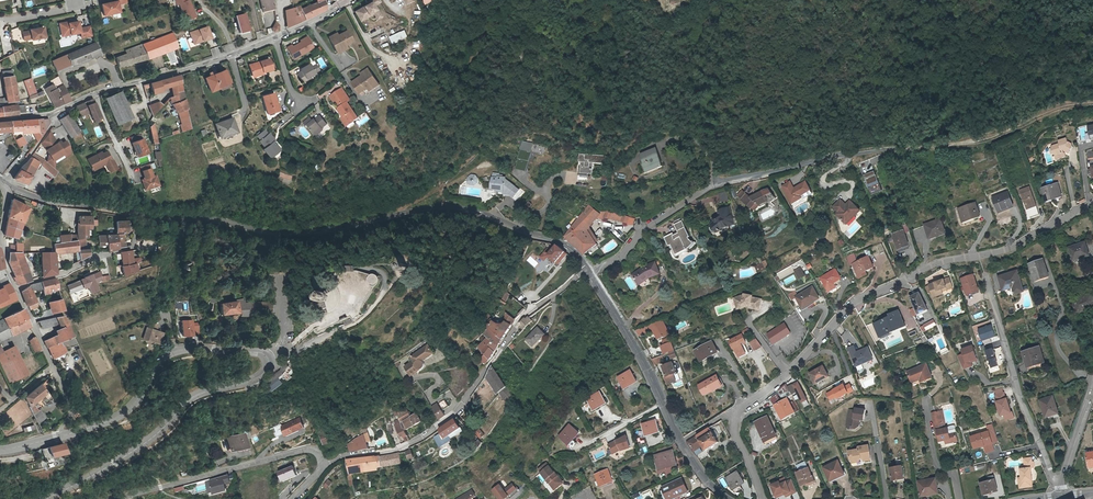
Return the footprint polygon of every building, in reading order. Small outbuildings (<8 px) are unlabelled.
[(115,1),(99,4),(102,15),(118,12),(116,4),(125,2),(124,0),(115,0),(115,1)] [(184,21),(194,17),(187,0),(173,0),(175,5),(178,4),(184,21)] [(272,0),(260,0),(262,11),(274,8),(272,0)] [(324,0),(323,0),(320,1),(316,3),(309,6),(311,16),(326,8),(324,0)] [(379,0),(370,0),(371,2),(367,4),(355,11),(359,17),(367,12),(368,14),(373,12),(374,13),(377,19),(382,16),(378,8),(376,9),(374,5),(380,2),(379,0)] [(287,27),(305,19),(301,9),(299,6),(298,6),(285,11),(287,27)] [(301,9),(305,19),(311,16),(309,6),(301,9)] [(367,12),(359,17),(361,21),(374,13),(373,12),(368,14),(367,12)] [(248,31),(245,14),(235,16),(239,33),(248,31)] [(60,36),(62,36),(60,24),(70,22),(69,21),(57,23),(60,36)] [(90,36),(88,26),(78,28),(77,21),(70,22),(60,24),(62,36),(79,33),(80,38),(90,36)] [(29,30),(21,32),(23,40),(30,38),(31,39),(44,37),(42,27),(29,29),(29,30)] [(205,27),(188,33),(192,44),(201,40),(201,42),(210,38),(205,27)] [(337,35),(329,40),(335,50),(345,45),(352,41),(346,31),(337,35)] [(408,39),(404,31),(390,37),(394,45),(408,39)] [(142,44),(147,58),(176,47),(171,33),(142,44)] [(313,48),(307,38),(300,42),(292,46),(291,45),(286,47),(293,59),(313,48)] [(71,66),(100,54),(94,42),(51,60),(55,69),(70,63),(71,66)] [(118,66),(147,58),(142,44),(135,46),(124,50),(125,53),(114,57),(118,66)] [(337,54),(347,49),(345,45),(335,50),(337,54)] [(252,76),(263,73),(272,70),(268,59),(249,65),(252,76)] [(70,63),(55,69),(57,72),(71,66),(70,63)] [(302,82),(306,80),(305,78),(308,76),(314,73),(314,72),(318,69),(315,64),(310,67),(309,64),(299,69),(300,71),(296,73),(302,82)] [(359,92),(363,89),(376,79),(369,69),(361,74),(351,80),(359,92)] [(222,70),(216,72),(203,78),(209,91),(218,88),(217,86),(227,82),(222,70)] [(13,75),(3,77),(7,102),(17,100),(13,75)] [(52,84),(48,86),(50,88),(51,88),(52,90),(62,84),(60,79),(58,75),(50,80),(52,84)] [(161,88),(170,86),(173,85),(175,92),(182,91),(179,75),(142,85),(143,88),(150,86),(152,93),(161,90),(161,88)] [(30,98),(36,94),(31,78),(24,81),(30,98)] [(379,83),(376,79),(363,89),(365,92),(379,83)] [(47,93),(50,98),(52,97),(56,106),(69,100),(62,84),(52,90),(47,93)] [(353,119),(354,121),(358,118),(347,102),(350,100),(341,87),(334,92),(339,99),(336,101),(340,107),(338,108),(344,116),(341,118),(345,125),(353,119)] [(30,99),(36,95),(43,93),(41,90),(36,94),(30,98),(30,99)] [(186,109),(182,91),(175,92),(176,95),(173,96),(169,97),(172,105),(176,112),(186,109)] [(334,102),(336,101),(339,99),(334,92),(330,95),(334,102)] [(129,119),(118,93),(104,99),(115,125),(129,119)] [(277,110),(276,109),(274,102),(275,102),(273,93),(261,96),(267,114),(277,110)] [(90,109),(89,109),(93,119),(94,122),(101,119),(100,116),(99,112),(93,98),(87,101),(88,104),(90,109)] [(148,105),(151,116),(162,105),(158,101),(148,105)] [(83,102),(76,105),(80,116),(88,112),(83,102)] [(18,112),(17,105),(8,106),(9,115),(18,114),(18,112)] [(8,106),(1,107),(2,116),(9,115),(8,106)] [(79,132),(68,114),(59,120),(70,137),(79,132)] [(190,127),(188,115),(178,118),(182,130),(190,127)] [(314,121),(311,117),(304,122),(307,126),(308,125),(315,134),(321,129),(327,124),(321,115),(314,121)] [(29,133),(31,132),(44,129),(49,123),(48,119),(8,122),(10,131),(20,130),(20,132),(29,133)] [(225,136),(235,132),(236,132),(230,119),(219,123),(224,134),(225,136)] [(10,131),(8,122),(0,122),(0,132),(10,131)] [(39,136),(44,129),(31,132),(34,139),(38,135),(39,136)] [(49,131),(47,133),(50,138),(54,144),(56,143),(49,131)] [(47,133),(41,142),(46,152),(47,154),(51,160),(62,154),(63,156),(68,153),(67,146),(64,141),(60,144),(57,145),(56,143),(54,144),(50,138),(47,133)] [(259,141),(265,149),(264,151),(269,158),(277,152),(278,150),(273,143),(275,142),(269,134),(259,141)] [(140,135),(131,138),(133,143),(142,140),(140,135)] [(1063,135),(1056,140),(1057,142),(1051,146),(1050,148),(1053,153),(1055,155),(1057,159),(1065,156),(1064,152),(1063,152),(1062,150),(1064,150),(1069,152),(1073,146),(1072,144),(1065,138),(1063,135)] [(147,153),(143,140),(142,140),(133,143),(132,144),(137,157),(147,153)] [(533,143),(523,141),(521,149),(531,151),(533,143)] [(638,153),(641,158),(656,152),(653,147),(638,153)] [(532,152),(521,149),(519,158),(530,161),(532,152)] [(103,153),(102,152),(90,157),(94,165),(103,161),(104,164),(108,162),(112,171),(119,167),(115,158),(114,159),(110,150),(105,152),(103,153)] [(29,157),(38,163),(51,175),(55,170),(49,165),(43,160),(41,158),(32,152),(29,157)] [(656,152),(641,158),(645,169),(655,165),(656,167),(661,164),(656,152)] [(51,160),(47,154),(43,160),(49,165),(52,162),(51,160)] [(577,160),(580,160),(582,160),(582,162),(580,162),(579,171),(577,171),(577,181),(586,181),(587,174),(591,174),(592,163),(604,163),(604,156),(577,155),(577,160)] [(25,183),(28,176),(26,174),(30,166),(32,167),(35,169),(38,163),(29,157),(26,162),(21,166),(12,179),(25,183)] [(529,161),(519,158),(516,169),(527,171),(529,161)] [(148,163),(140,166),(144,179),(144,181),(142,182),(144,189),(158,185),(155,175),(152,176),(148,163)] [(876,170),(866,174),(870,185),(880,182),(876,170)] [(471,175),(468,177),(467,181),(470,185),(474,185),(477,183),(478,179),(475,176),(471,175)] [(497,179),(491,178),(491,190),(499,190),(499,191),(503,192),(503,193),(510,194),(518,199),(523,192),(505,179),(504,178),(501,177),(497,177),(497,179)] [(782,187),(794,206),(813,194),(805,182),(794,189),(789,182),(782,187)] [(1056,183),(1041,188),(1045,201),(1060,195),(1056,183)] [(1025,204),(1024,204),(1029,218),(1038,215),(1035,207),(1036,206),(1029,187),(1019,191),(1022,201),(1022,200),(1023,200),(1025,204)] [(746,192),(741,198),(751,206),(756,200),(759,203),(767,199),(764,190),(750,195),(746,192)] [(724,204),(731,203),(729,194),(722,195),(724,204)] [(1000,215),(1005,213),(1005,212),(1014,208),(1009,196),(994,202),(1000,215)] [(16,238),(29,208),(12,199),(4,235),(16,238)] [(856,205),(850,200),(845,205),(839,200),(833,206),(839,212),(837,214),(846,222),(856,212),(853,209),(856,205)] [(978,204),(960,208),(964,221),(981,217),(978,204)] [(588,230),(597,218),(600,215),(588,205),(577,222),(575,226),(566,238),(578,249),(583,253),(585,256),(597,244),(588,230)] [(725,229),(733,227),(731,220),(734,220),(731,209),(720,212),(721,218),(718,219),(715,221),(716,224),(714,224),(712,225),(711,227),(710,230),(711,232),(712,234),(714,235),(716,236),(718,235),(720,234),(725,229)] [(603,211),(600,215),(597,218),(604,219),(604,218),(606,212),(603,211)] [(606,212),(604,218),(610,219),(610,218),(623,221),(623,222),(628,223),(629,217),(628,217),(615,214),(606,212)] [(92,228),(92,225),(92,219),(91,216),(78,216),(78,240),(85,238),(88,238),(87,228),(92,228)] [(927,226),(924,227),(928,238),(948,231),(942,216),(925,222),(927,226)] [(670,245),(672,243),(677,253),(687,248),(688,249),(694,243),(690,239),(688,237),(690,236),(681,220),(674,224),(678,233),(673,236),(672,234),(666,237),(670,245)] [(117,233),(128,233),(127,222),(116,222),(117,233)] [(904,231),(893,234),(900,251),(910,247),(904,231)] [(105,235),(106,244),(107,251),(118,248),(117,242),(123,241),(122,234),(105,235)] [(61,237),(63,244),(68,243),(69,241),(70,235),(61,237)] [(98,245),(106,244),(105,235),(98,236),(98,245)] [(85,238),(78,240),(77,240),(78,250),(85,249),(85,238)] [(54,253),(70,251),(78,250),(77,240),(69,241),(68,243),(63,244),(53,245),(54,253)] [(1084,241),(1067,246),(1072,262),(1089,256),(1084,241)] [(550,267),(554,263),(555,263),(565,252),(557,245),(555,245),(553,246),(555,247),(554,249),(550,245),(539,256),(550,267)] [(85,249),(78,250),(70,251),(72,264),(90,254),(89,248),(85,249)] [(121,275),(135,270),(135,263),(132,263),(131,250),(120,252),(122,266),(120,266),(121,275)] [(20,252),(8,252),(8,262),(12,270),(25,265),(20,252)] [(56,271),(54,253),(40,253),(42,277),(55,273),(56,271)] [(858,271),(866,267),(873,264),(868,253),(857,258),(855,253),(851,254),(847,256),(850,262),(853,260),(858,271)] [(539,256),(535,260),(539,264),(535,268),(534,269),(534,270),(535,272),(536,273),(538,273),(539,272),(544,268),(546,271),(550,267),(539,256)] [(1042,259),(1028,264),(1033,279),(1041,276),(1042,278),(1048,276),(1042,259)] [(640,285),(649,277),(659,273),(655,262),(644,267),(633,276),(640,285)] [(12,270),(14,275),(13,276),(16,284),(31,281),(26,270),(28,269),(27,265),(25,265),(12,270)] [(802,265),(794,269),(800,279),(807,275),(802,265)] [(836,270),(822,278),(827,287),(841,279),(836,270)] [(1002,289),(1012,287),(1014,294),(1022,291),(1016,271),(998,276),(1002,289)] [(975,274),(963,278),(968,292),(974,290),(975,292),(980,290),(975,274)] [(2,277),(5,284),(10,282),(7,275),(2,277)] [(370,275),(370,285),(378,285),(378,275),(370,275)] [(950,277),(930,283),(934,296),(943,293),(943,290),(953,287),(950,277)] [(49,292),(49,290),(57,287),(55,278),(40,282),(42,288),(43,294),(49,292)] [(30,290),(42,288),(40,282),(31,284),(27,286),(28,287),(21,291),(22,291),(21,292),(23,299),(26,305),(27,305),(29,309),(37,306),(35,301),(36,301),(33,294),(31,295),(30,290)] [(0,288),(0,309),(18,301),(11,283),(0,288)] [(814,286),(797,296),(804,308),(821,298),(814,286)] [(326,304),(327,304),(329,309),(332,308),(331,303),(332,302),(333,301),(333,299),(333,298),(332,296),(336,292),(334,290),(330,294),(328,294),(327,294),(326,294),(324,295),(323,296),(321,296),(321,299),(323,299),(323,300),(323,302),(325,303),(326,304)] [(794,291),(788,294),(791,300),(795,298),(795,297),(794,296),(795,296),(796,295),(794,291)] [(1073,299),(1077,311),(1092,305),(1092,296),(1092,292),(1073,299)] [(732,297),(735,305),(740,303),(741,307),(746,305),(748,306),(748,307),(758,309),(760,298),(750,296),(751,295),(743,293),(743,294),(732,297)] [(922,293),(913,297),(920,314),(929,310),(922,293)] [(52,301),(55,312),(63,310),(60,299),(52,301)] [(250,314),(249,311),(248,301),(244,302),(244,299),(220,303),(220,314),(241,312),(241,315),(250,314)] [(270,303),(248,301),(249,311),(271,312),(270,303)] [(506,312),(505,321),(512,325),(515,320),(525,310),(524,309),(526,308),(521,304),(515,310),(509,307),(506,312)] [(10,346),(6,337),(29,325),(21,308),(0,319),(0,339),(2,343),(5,349),(10,346)] [(874,324),(880,338),(908,326),(900,310),(891,314),(892,316),(874,324)] [(56,317),(58,322),(61,328),(56,330),(56,331),(54,333),(55,335),(44,340),(46,347),(47,347),(61,341),(73,336),(71,332),(67,322),(63,315),(56,317)] [(352,316),(344,321),(347,324),(355,319),(352,316)] [(520,323),(524,329),(532,321),(528,317),(528,316),(525,319),(524,318),(520,323)] [(41,326),(58,322),(56,317),(50,318),(39,320),(41,326)] [(192,319),(180,320),(181,337),(198,336),(198,323),(192,323),(192,319)] [(488,326),(503,339),(509,329),(512,325),(505,321),(504,323),(501,324),(493,320),(488,326)] [(657,338),(670,333),(662,320),(660,321),(649,325),(652,329),(657,338)] [(934,320),(921,327),(924,333),(938,326),(934,320)] [(785,323),(768,334),(774,345),(792,333),(785,323)] [(992,325),(979,329),(983,341),(996,337),(992,325)] [(162,332),(146,326),(142,337),(154,341),(159,340),(162,332)] [(489,337),(499,345),(500,343),(503,339),(488,326),(485,329),(483,330),(486,334),(489,337)] [(537,327),(526,339),(533,346),(544,334),(537,327)] [(646,327),(636,331),(639,337),(649,332),(646,327)] [(730,340),(735,350),(749,343),(744,333),(730,340)] [(34,353),(39,351),(41,350),(34,336),(31,338),(28,340),(34,353)] [(77,344),(73,336),(61,341),(65,350),(77,344)] [(756,351),(763,347),(757,336),(749,340),(756,351)] [(490,359),(499,345),(489,337),(479,346),(482,351),(485,355),(483,356),(488,361),(490,359)] [(672,338),(663,341),(665,345),(662,346),(665,353),(675,350),(672,344),(672,338)] [(711,340),(694,349),(700,360),(705,357),(713,352),(713,353),(717,350),(711,340)] [(66,353),(65,350),(61,341),(47,347),(53,358),(66,353)] [(7,360),(15,356),(10,346),(5,349),(2,343),(0,344),(0,346),(7,360)] [(861,362),(872,358),(868,347),(856,352),(854,345),(848,347),(855,365),(856,365),(861,362)] [(1038,345),(1023,350),(1028,366),(1043,361),(1038,345)] [(972,366),(970,363),(970,361),(975,359),(971,347),(960,351),(958,346),(953,349),(963,370),(972,366)] [(426,365),(431,361),(430,360),(436,356),(431,349),(414,360),(417,365),(409,370),(414,378),(423,372),(424,372),(425,372),(426,371),(427,370),(428,369),(428,368),(427,366),(426,365)] [(995,349),(988,351),(994,368),(1001,365),(995,349)] [(670,354),(672,359),(678,357),(676,351),(670,354)] [(24,375),(15,356),(7,360),(16,379),(24,375)] [(7,360),(1,363),(10,382),(16,379),(7,360)] [(673,362),(663,366),(668,376),(665,377),(668,384),(676,380),(673,373),(677,372),(673,362)] [(862,364),(861,362),(856,365),(859,372),(860,373),(864,371),(864,370),(862,364)] [(926,363),(909,372),(912,377),(911,377),(914,383),(922,379),(923,381),(933,376),(926,363)] [(268,381),(271,385),(280,378),(284,375),(284,374),(285,374),(286,372),(290,367),(287,364),(282,371),(268,381)] [(825,365),(810,374),(816,385),(831,377),(825,365)] [(510,403),(514,397),(511,395),(513,392),(508,388),(491,366),(488,374),(503,398),(510,403)] [(631,369),(618,377),(625,390),(639,382),(631,369)] [(294,377),(286,372),(285,374),(284,374),(290,381),(294,377)] [(717,376),(699,385),(704,394),(713,389),(713,390),(722,386),(717,376)] [(284,383),(280,378),(271,385),(270,386),(274,391),(284,383)] [(799,381),(793,385),(803,404),(810,400),(799,381)] [(851,382),(827,394),(832,403),(856,391),(851,382)] [(44,417),(40,410),(37,411),(32,403),(40,397),(45,403),(51,397),(40,384),(25,397),(29,405),(28,406),(36,421),(44,417)] [(787,386),(777,391),(782,400),(792,394),(787,386)] [(601,392),(588,399),(594,409),(598,407),(598,408),(607,403),(601,392)] [(1005,399),(1003,393),(998,395),(995,396),(997,402),(996,403),(1000,416),(1003,415),(1006,414),(1008,414),(1011,413),(1011,412),(1006,399),(1005,399)] [(771,398),(775,405),(783,401),(779,394),(771,398)] [(1053,397),(1040,401),(1046,419),(1059,414),(1053,397)] [(789,398),(775,406),(784,421),(798,413),(789,398)] [(444,414),(436,401),(431,405),(439,418),(442,415),(444,414)] [(855,410),(849,409),(849,413),(847,425),(851,425),(852,428),(856,428),(859,426),(860,421),(858,421),(858,418),(860,418),(864,419),(866,409),(855,408),(855,410)] [(396,412),(398,417),(404,429),(420,420),(417,414),(412,417),(408,409),(396,412)] [(940,440),(945,439),(946,442),(946,443),(958,440),(956,430),(949,431),(948,425),(945,425),(942,410),(932,412),(937,438),(939,437),(939,440),(940,440)] [(769,416),(755,422),(766,443),(779,437),(769,416)] [(285,432),(294,429),(295,430),(304,426),(301,417),(282,424),(285,432)] [(409,439),(404,429),(398,417),(394,419),(396,423),(394,423),(403,442),(407,440),(409,439)] [(446,441),(452,437),(450,434),(460,427),(454,419),(439,429),(445,437),(444,438),(446,441)] [(657,419),(642,424),(647,436),(661,432),(657,419)] [(569,422),(558,434),(567,442),(570,438),(571,439),(578,431),(569,422)] [(989,431),(972,436),(976,450),(985,447),(987,454),(997,451),(995,444),(999,442),(993,423),(987,425),(989,431)] [(462,431),(460,427),(450,434),(452,437),(462,431)] [(707,451),(721,442),(711,427),(688,441),(694,452),(704,446),(707,451)] [(275,431),(278,436),(284,434),(281,428),(275,431)] [(480,439),(483,434),(478,428),(474,432),(480,439)] [(327,431),(320,433),(324,444),(331,442),(327,431)] [(363,434),(350,444),(350,446),(351,450),(361,449),(368,448),(363,434)] [(617,441),(609,445),(615,455),(622,452),(632,449),(627,435),(617,441)] [(244,436),(227,440),(231,452),(247,448),(244,436)] [(572,447),(576,450),(581,443),(577,440),(572,447)] [(48,457),(62,453),(60,444),(46,448),(48,457)] [(856,459),(858,461),(861,458),(861,457),(863,456),(863,460),(870,459),(868,445),(858,446),(858,448),(848,449),(849,456),(851,460),(856,459)] [(657,463),(658,463),(660,468),(676,463),(672,450),(656,455),(657,458),(655,459),(657,463)] [(349,468),(376,465),(396,462),(394,453),(377,456),(376,455),(374,456),(363,457),(349,459),(348,458),(347,459),(349,468)] [(1020,488),(1033,486),(1032,481),(1033,481),(1031,468),(1034,467),(1034,466),(1034,462),(1032,462),(1032,458),(1024,459),(1025,465),(1025,468),(1021,469),(1022,477),(1023,481),(1019,482),(1020,488)] [(823,467),(830,483),(847,475),(840,460),(823,467)] [(545,462),(538,468),(540,471),(548,465),(545,462)] [(535,475),(548,489),(551,492),(560,484),(561,479),(554,471),(553,471),(551,468),(548,464),(548,465),(540,471),(535,475)] [(293,466),(278,473),(282,482),(297,476),(293,466)] [(801,485),(805,483),(806,485),(816,481),(812,472),(811,472),(808,466),(796,471),(801,485)] [(890,468),(892,481),(907,479),(905,466),(890,468)] [(608,469),(594,475),(600,488),(614,482),(608,469)] [(739,471),(726,478),(733,491),(746,483),(739,471)] [(229,476),(206,482),(209,494),(227,490),(226,485),(231,483),(229,476)] [(989,482),(981,484),(984,495),(998,491),(994,476),(987,478),(989,482)] [(723,477),(720,479),(725,488),(728,486),(723,477)] [(771,485),(777,498),(786,495),(787,497),(798,493),(793,479),(788,481),(786,477),(782,478),(783,482),(782,483),(781,481),(771,485)] [(664,490),(668,498),(679,498),(680,495),(689,491),(683,478),(662,487),(664,490)] [(328,479),(323,487),(328,490),(333,482),(328,479)] [(921,497),(932,495),(931,491),(938,490),(936,480),(919,483),(921,497)] [(521,490),(514,483),(506,489),(501,484),(493,491),(501,498),(511,498),(521,490)] [(473,498),(472,498),(471,496),(474,495),(470,488),(453,498),(477,498),(473,498)]
